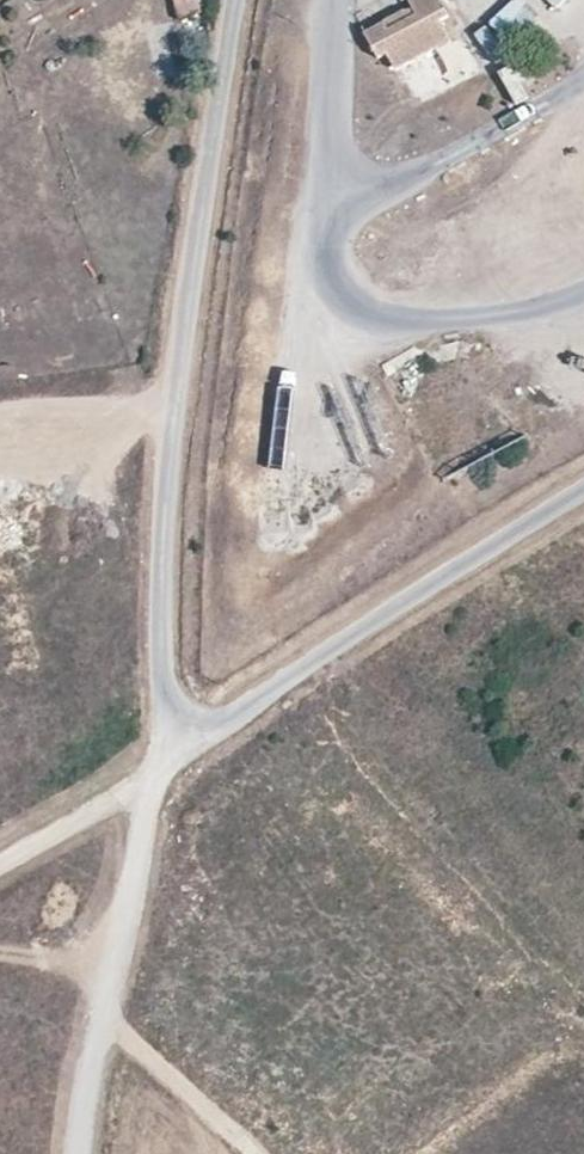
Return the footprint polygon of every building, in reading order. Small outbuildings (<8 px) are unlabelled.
[(198,0),(175,0),(178,19),(201,15),(198,0)] [(449,38),(441,22),(451,17),(441,0),(410,0),(413,7),(417,15),(388,30),(385,23),(367,33),(381,58),(389,53),(398,71),(434,52),(451,42),(449,38)] [(579,29),(583,24),(583,0),(550,0),(579,29)] [(492,63),(537,33),(517,3),(472,33),(492,63)] [(388,30),(417,15),(413,7),(385,23),(388,30)] [(485,66),(465,29),(449,38),(451,42),(434,52),(451,85),(485,66)] [(501,71),(512,103),(529,98),(518,65),(501,71)] [(289,473),(303,472),(301,440),(287,441),(289,473)] [(284,500),(282,538),(301,539),(302,500),(284,500)]
